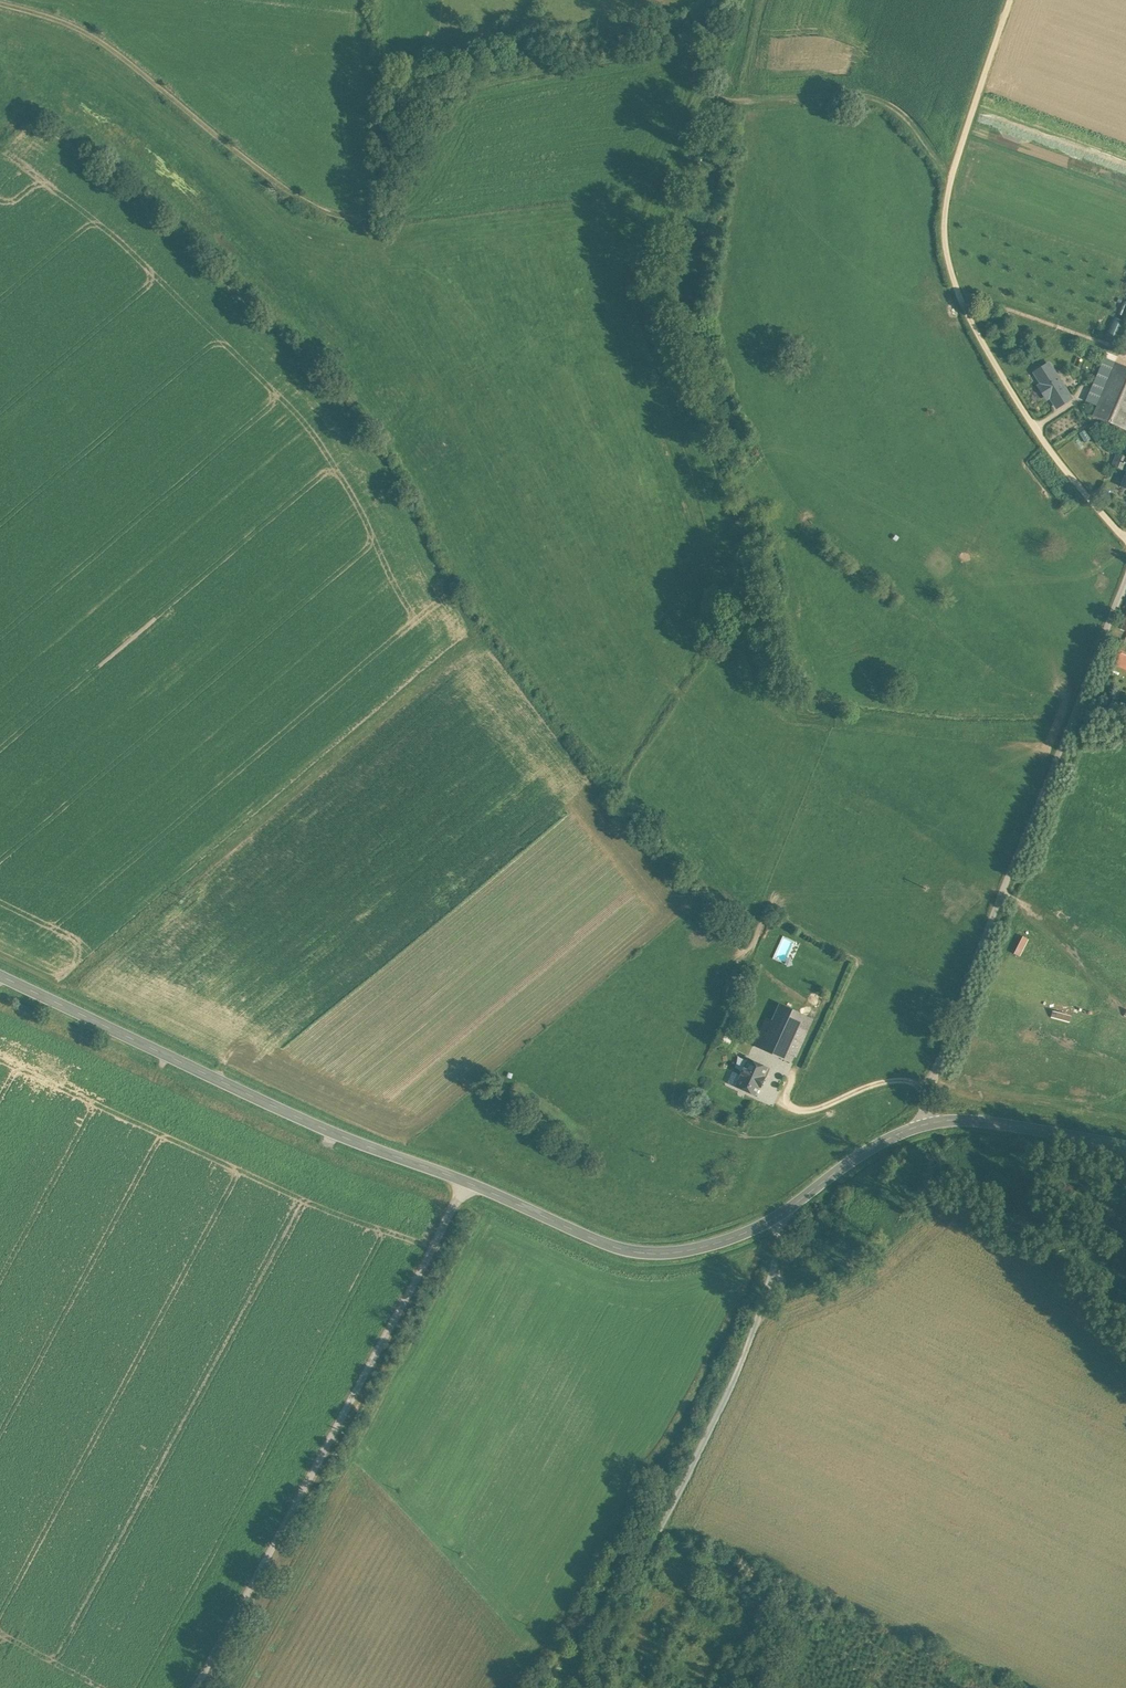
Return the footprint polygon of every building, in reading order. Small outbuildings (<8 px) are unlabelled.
[(1115,338),(1123,320),(1112,315),(1104,334),(1115,338)] [(1073,398),(1049,362),(1032,372),(1039,383),(1036,386),(1046,401),(1049,399),(1056,409),(1073,398)] [(1094,415),(1125,428),(1125,427),(1125,368),(1116,364),(1094,415)] [(300,408),(290,417),(296,424),(307,415),(300,408)] [(1117,454),(1112,465),(1125,471),(1125,458),(1117,454)] [(1117,651),(1112,663),(1125,670),(1125,655),(1117,651)] [(1001,957),(1015,960),(1023,922),(1009,919),(1001,957)] [(784,962),(794,940),(783,935),(774,958),(784,962)] [(1026,940),(1020,959),(1029,961),(1034,942),(1026,940)] [(812,1018),(780,1004),(773,1021),(766,1018),(746,1062),(751,1065),(758,1067),(758,1066),(757,1066),(764,1050),(791,1061),(794,1055),(795,1056),(812,1018)] [(1019,1014),(1038,1021),(1041,1014),(1021,1007),(1019,1014)] [(758,1014),(746,1009),(741,1020),(753,1025),(758,1014)] [(736,1040),(732,1039),(721,1034),(718,1042),(733,1048),(736,1040)] [(758,1067),(751,1065),(742,1085),(758,1093),(768,1072),(758,1067)] [(767,1610),(757,1605),(752,1615),(756,1617),(753,1623),(759,1626),(767,1610)]
